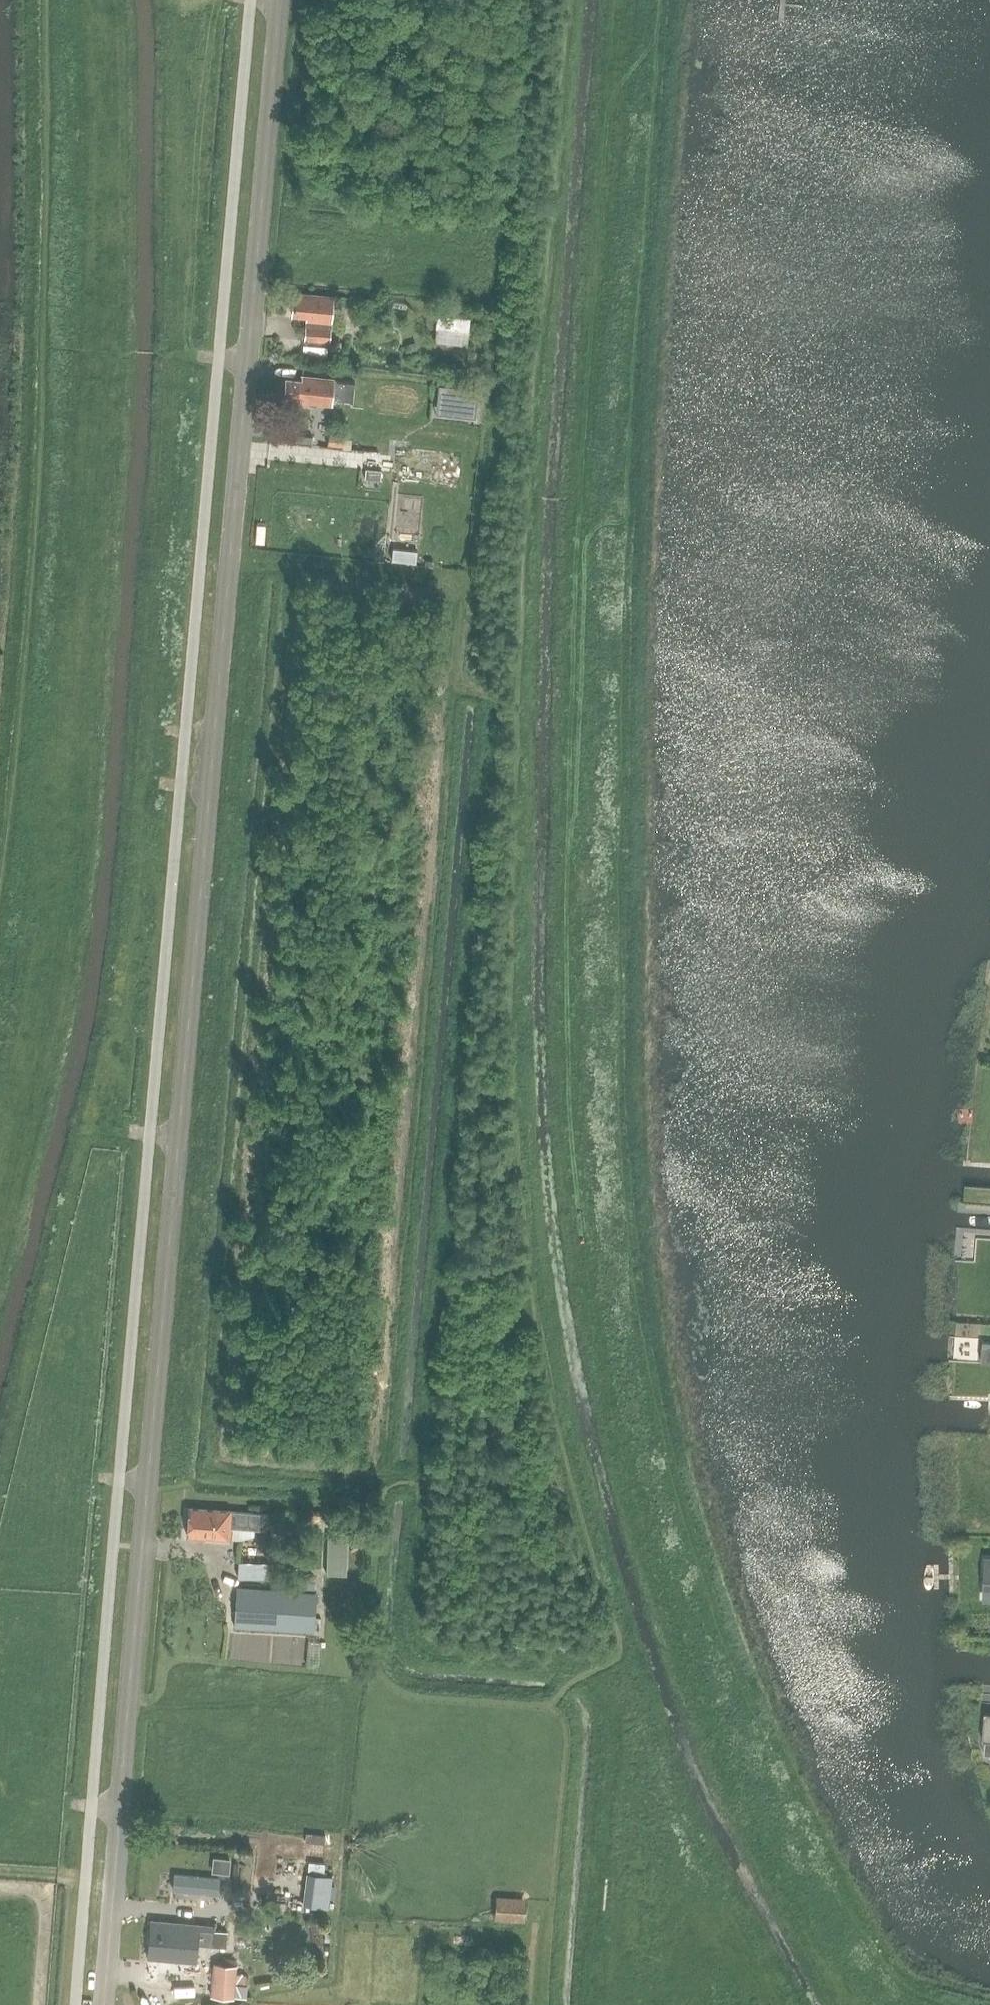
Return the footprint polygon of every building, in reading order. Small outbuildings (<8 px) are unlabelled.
[(330,323),(333,297),(299,293),(298,300),(292,299),(290,315),(306,317),(305,320),(307,320),(330,323)] [(470,319),(437,316),(435,343),(468,346),(470,319)] [(330,341),(330,328),(306,327),(304,327),(304,342),(328,343),(330,343),(330,341)] [(328,343),(328,350),(341,351),(341,341),(330,341),(330,343),(328,343)] [(418,350),(415,342),(407,345),(409,353),(418,350)] [(444,366),(443,374),(463,377),(464,368),(444,366)] [(330,404),(330,402),(353,404),(355,383),(333,380),(333,379),(301,376),(301,381),(285,379),(284,395),(299,396),(298,401),(330,404)] [(439,386),(436,407),(476,412),(478,390),(439,386)] [(328,443),(328,446),(343,447),(343,445),(343,438),(344,435),(329,435),(328,443)] [(366,470),(365,479),(380,480),(380,471),(366,470)] [(376,549),(367,549),(367,559),(376,559),(376,549)] [(266,1514),(257,1514),(187,1509),(185,1535),(228,1538),(228,1527),(264,1530),(266,1514)] [(347,1536),(328,1536),(327,1575),(347,1575),(347,1536)] [(236,1563),(236,1578),(268,1579),(269,1564),(236,1563)] [(311,1632),(314,1591),(235,1586),(232,1626),(311,1632)] [(212,1858),(211,1873),(229,1875),(230,1860),(212,1858)] [(224,1894),(227,1877),(178,1870),(175,1887),(224,1894)] [(307,1875),(303,1905),(328,1908),(329,1899),(330,1886),(331,1877),(307,1875)] [(497,1904),(495,1922),(525,1925),(527,1907),(497,1904)] [(151,1921),(148,1958),(196,1962),(197,1945),(226,1948),(227,1932),(214,1930),(214,1926),(199,1925),(151,1921)] [(237,1965),(214,1963),(211,1996),(234,1998),(234,1996),(246,1997),(247,1985),(235,1984),(237,1965)]
